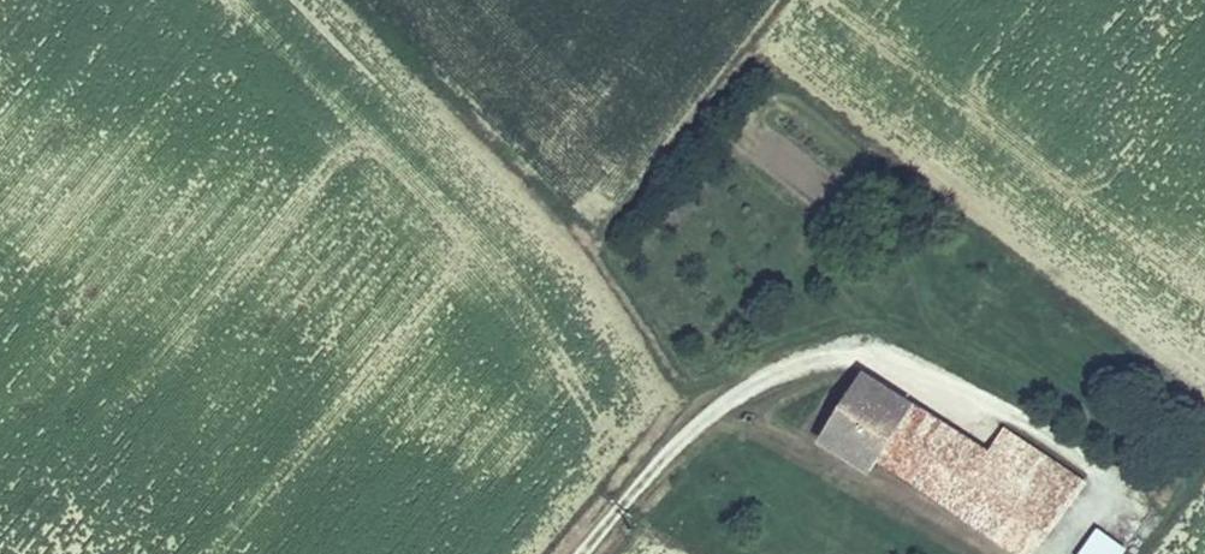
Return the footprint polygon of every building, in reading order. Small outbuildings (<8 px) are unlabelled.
[(990,455),(868,373),(823,436),(873,471),(882,459),(892,444),(981,502),(971,517),(1023,553),(1077,481),(1008,433),(990,455)] [(981,502),(892,444),(882,459),(971,517),(981,502)] [(1078,553),(1122,553),(1125,549),(1094,529),(1078,553)]
